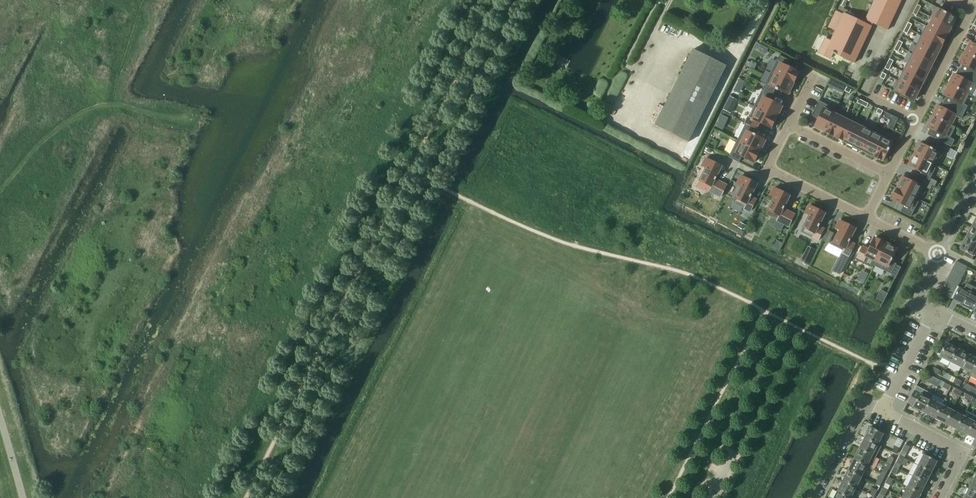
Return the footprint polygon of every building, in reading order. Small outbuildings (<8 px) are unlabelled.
[(818,53),(830,59),(833,53),(834,54),(853,63),(858,54),(872,24),(886,31),(889,25),(901,0),(875,0),(863,23),(844,14),(843,15),(836,11),(828,27),(835,31),(830,41),(825,38),(818,53)] [(838,9),(852,17),(854,14),(844,9),(847,0),(849,1),(850,0),(842,0),(838,9)] [(935,7),(930,17),(950,27),(955,18),(935,7)] [(926,26),(946,36),(950,27),(930,17),(932,18),(927,27),(926,26)] [(926,26),(921,35),(941,45),(946,36),(926,26)] [(921,35),(916,44),(937,54),(941,45),(921,35)] [(965,52),(975,58),(975,38),(973,43),(970,42),(965,52)] [(916,44),(912,53),(932,63),(937,54),(916,44)] [(655,125),(678,137),(688,142),(726,66),(693,49),(655,125)] [(959,63),(962,64),(960,70),(975,78),(975,58),(965,52),(959,63)] [(912,53),(907,62),(929,73),(928,72),(932,63),(912,53)] [(779,55),(771,72),(793,83),(799,72),(786,66),(789,60),(779,55)] [(907,62),(903,71),(923,82),(925,78),(927,78),(929,73),(907,62)] [(949,84),(971,95),(975,86),(975,78),(960,70),(957,75),(954,74),(949,84)] [(903,71),(898,81),(918,91),(923,82),(903,71)] [(771,72),(762,89),(772,94),(775,89),(777,90),(778,90),(787,94),(788,93),(790,94),(792,89),(791,88),(793,83),(771,72)] [(898,81),(893,90),(913,100),(918,91),(898,81)] [(840,84),(837,90),(843,93),(844,91),(846,87),(840,84)] [(949,84),(943,95),(946,96),(944,102),(964,112),(967,106),(964,104),(969,95),(971,96),(971,95),(949,84)] [(762,89),(754,106),(776,117),(782,106),(770,100),(772,94),(762,89)] [(820,101),(813,116),(817,118),(818,119),(814,126),(824,131),(835,109),(833,107),(827,105),(823,103),(820,101)] [(938,105),(932,116),(955,127),(951,125),(955,116),(961,118),(964,112),(944,102),(941,107),(938,105)] [(725,105),(723,109),(731,113),(733,109),(725,105)] [(754,106),(745,123),(756,128),(758,122),(771,128),(776,117),(754,106)] [(835,109),(824,131),(834,136),(845,114),(835,109)] [(885,112),(884,115),(884,117),(890,120),(892,116),(885,112)] [(721,114),(718,120),(725,124),(728,118),(721,114)] [(845,114),(834,136),(844,141),(855,118),(845,114)] [(890,120),(887,126),(893,129),(898,118),(892,116),(890,120)] [(932,116),(927,127),(930,129),(927,134),(951,146),(954,140),(950,137),(955,127),(932,116)] [(855,118),(844,141),(853,146),(852,147),(853,147),(864,123),(855,118)] [(745,123),(737,140),(759,151),(765,140),(755,135),(753,133),(756,128),(745,123)] [(864,123),(853,147),(858,150),(859,148),(863,150),(874,128),(864,123)] [(874,128),(863,150),(867,153),(866,154),(872,157),(884,133),(874,128)] [(884,133),(872,157),(873,155),(883,160),(887,151),(888,151),(889,149),(889,148),(894,138),(884,133)] [(737,140),(728,157),(739,162),(742,156),(754,162),(759,151),(737,140)] [(916,150),(914,154),(936,166),(945,149),(935,143),(932,149),(930,147),(929,148),(920,143),(919,144),(918,144),(915,149),(916,150)] [(914,154),(908,165),(920,171),(918,177),(928,182),(936,166),(914,154)] [(706,168),(699,181),(710,186),(710,187),(708,190),(720,197),(726,186),(715,180),(716,178),(716,177),(721,166),(706,158),(702,166),(706,168)] [(741,185),(732,202),(750,211),(755,200),(750,197),(751,195),(756,183),(741,176),(737,183),(741,185)] [(899,183),(897,188),(919,199),(917,198),(922,188),(925,189),(928,182),(918,177),(915,183),(903,177),(902,178),(900,177),(898,183),(899,183)] [(774,197),(765,214),(789,226),(794,215),(783,209),(784,207),(789,195),(774,187),(770,195),(774,197)] [(897,188),(891,199),(903,205),(900,211),(911,216),(919,199),(897,188)] [(809,215),(801,232),(818,240),(824,229),(818,227),(820,224),(819,224),(825,213),(809,205),(805,213),(809,215)] [(840,230),(832,245),(843,250),(842,252),(849,256),(854,245),(849,242),(850,240),(849,239),(855,228),(839,220),(835,228),(840,230)] [(965,238),(975,243),(975,230),(971,227),(965,238)] [(862,247),(857,256),(864,259),(866,255),(876,260),(874,265),(875,265),(885,243),(874,238),(868,250),(862,247)] [(965,238),(960,249),(965,252),(963,255),(971,260),(975,251),(975,243),(965,238)] [(776,240),(773,247),(779,250),(783,244),(776,240)] [(885,243),(875,265),(892,273),(890,276),(895,279),(901,267),(896,265),(896,264),(896,263),(891,261),(892,259),(892,258),(896,249),(885,243)] [(956,261),(953,266),(964,272),(967,266),(956,261)] [(953,266),(950,272),(961,277),(964,272),(953,266)] [(950,272),(948,277),(958,283),(961,277),(950,272)] [(948,277),(945,283),(956,288),(958,283),(948,277)] [(945,283),(942,288),(953,293),(956,288),(945,283)] [(952,299),(962,304),(961,305),(962,305),(961,307),(967,309),(967,308),(972,311),(975,304),(975,288),(974,287),(966,283),(963,289),(958,287),(952,299)] [(953,293),(942,288),(939,293),(950,299),(953,293)] [(950,362),(957,349),(946,343),(943,348),(940,346),(934,358),(940,361),(942,358),(950,362)] [(950,362),(961,368),(968,354),(957,349),(950,362)] [(971,373),(975,364),(975,359),(968,354),(961,368),(971,373)] [(940,370),(934,367),(931,372),(937,375),(940,370)] [(953,383),(955,378),(944,373),(942,377),(953,383)] [(941,381),(934,378),(932,376),(927,386),(935,391),(937,387),(941,381)] [(951,386),(941,381),(937,387),(939,388),(940,387),(949,391),(951,386)] [(975,391),(975,389),(966,383),(963,388),(974,394),(975,391)] [(916,386),(908,403),(914,406),(913,407),(924,413),(931,400),(933,395),(916,386)] [(955,388),(953,393),(960,396),(962,392),(955,388)] [(931,400),(924,413),(935,418),(941,405),(944,400),(933,395),(931,400)] [(935,418),(945,424),(952,410),(941,405),(935,418)] [(945,424),(956,429),(963,416),(952,410),(945,424)] [(956,429),(967,435),(974,422),(963,416),(956,429)] [(974,422),(967,435),(975,440),(975,423),(974,422)] [(864,437),(877,444),(883,433),(869,426),(864,437)] [(864,437),(858,448),(872,455),(877,444),(864,437)] [(858,448),(853,459),(867,466),(870,467),(876,457),(872,455),(858,448)] [(923,454),(918,465),(931,472),(937,461),(923,454)] [(889,456),(886,463),(891,465),(894,459),(889,456)] [(853,459),(848,469),(861,476),(867,466),(853,459)] [(918,465),(912,476),(926,483),(931,472),(918,465)] [(894,466),(890,473),(895,475),(899,469),(894,466)] [(884,467),(880,473),(885,476),(888,469),(884,467)] [(848,469),(842,480),(856,487),(861,476),(848,469)] [(912,476),(907,487),(920,493),(926,483),(912,476)] [(878,477),(875,484),(880,486),(883,479),(878,477)] [(888,477),(885,483),(890,486),(893,479),(888,477)] [(842,480),(837,491),(850,497),(856,487),(842,480)] [(883,487),(880,494),(884,496),(888,490),(883,487)] [(902,497),(903,497),(918,497),(920,493),(907,487),(902,497)] [(873,488),(869,495),(874,497),(878,490),(873,488)] [(964,497),(975,497),(975,493),(968,489),(964,497)]
